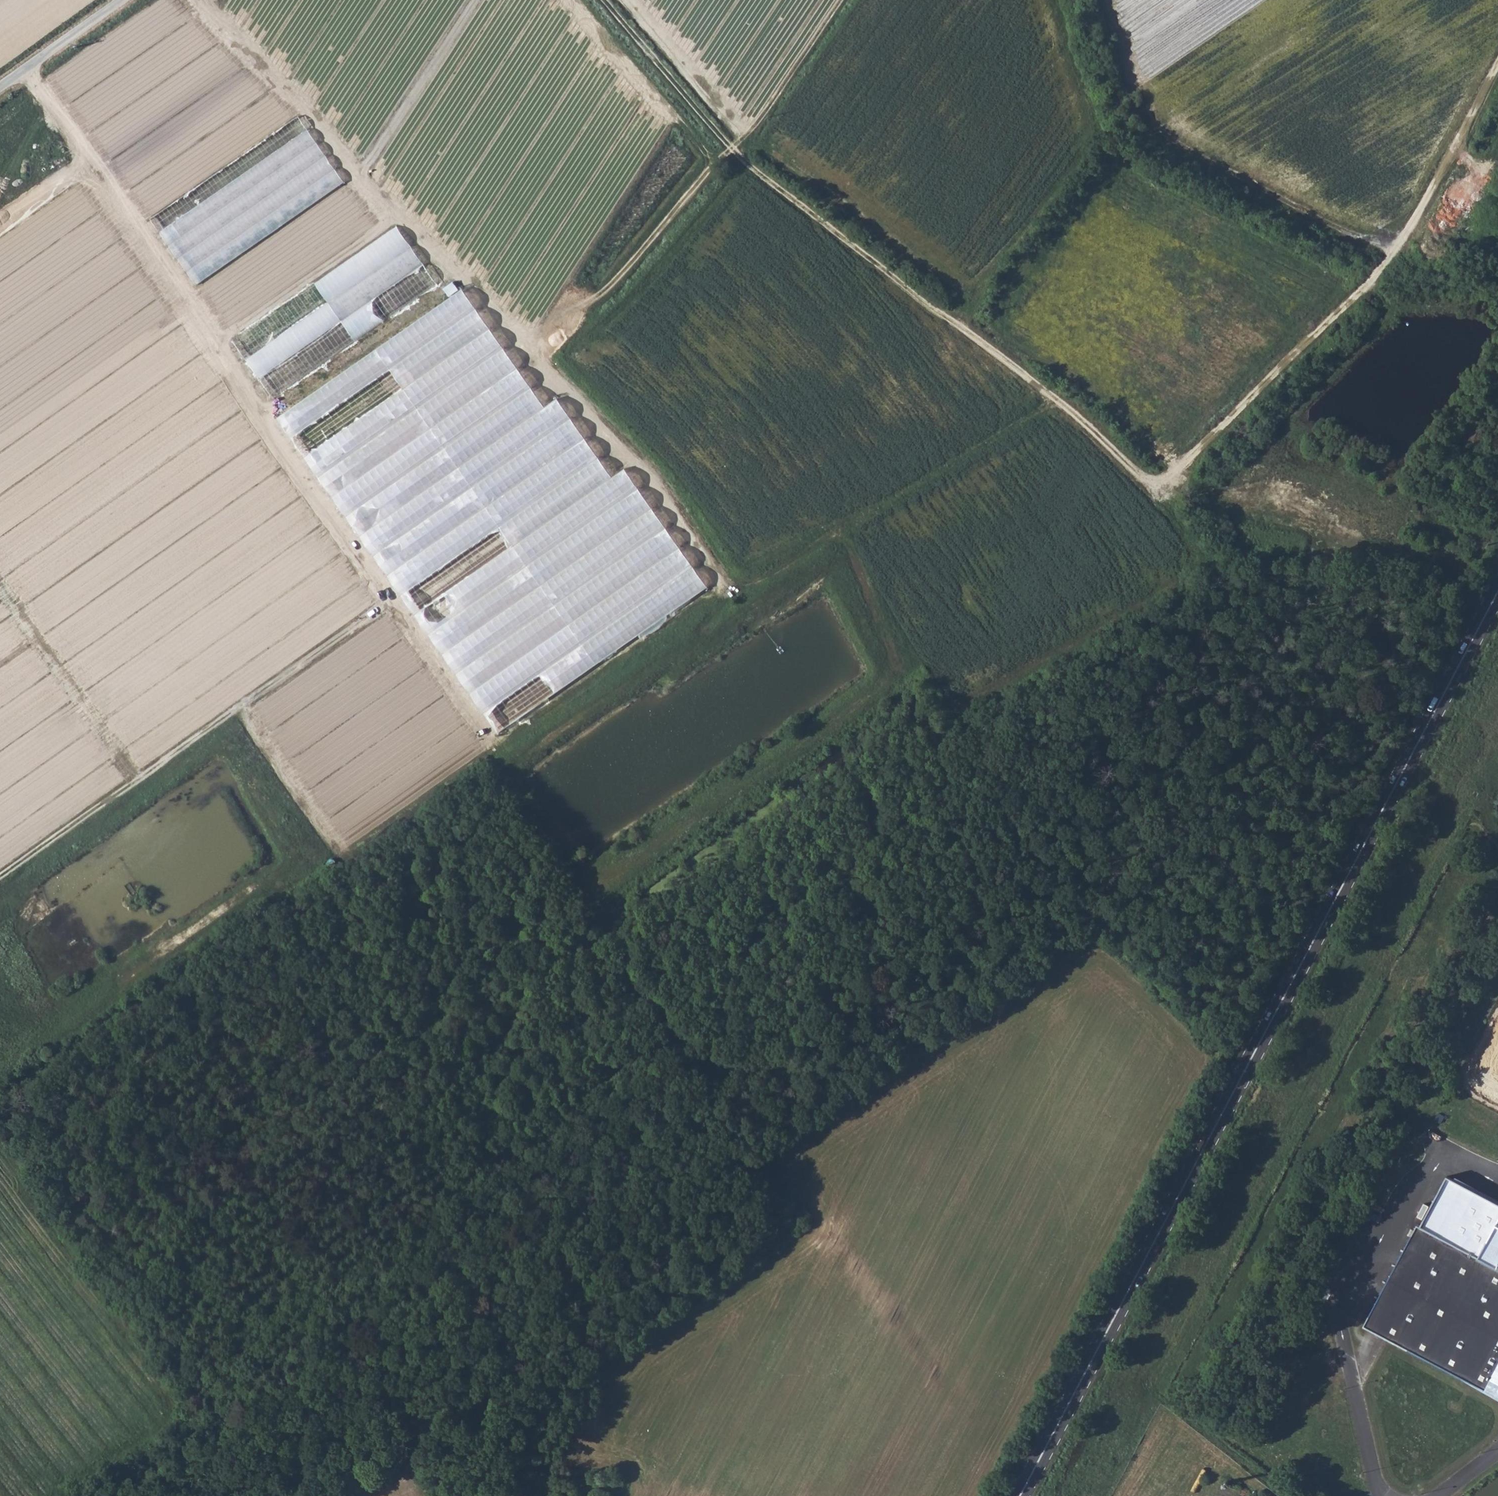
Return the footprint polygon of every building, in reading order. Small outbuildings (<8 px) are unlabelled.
[(302,116),(150,213),(194,281),(346,183),(302,116)] [(270,393),(440,286),(402,226),(232,333),(270,393)] [(444,286),(453,299),(282,407),(490,731),(709,591),(628,465),(612,475),(560,395),(543,405),(460,276),(444,286)] [(1497,1399),(1497,1270),(1415,1226),(1361,1327),(1497,1399)]
